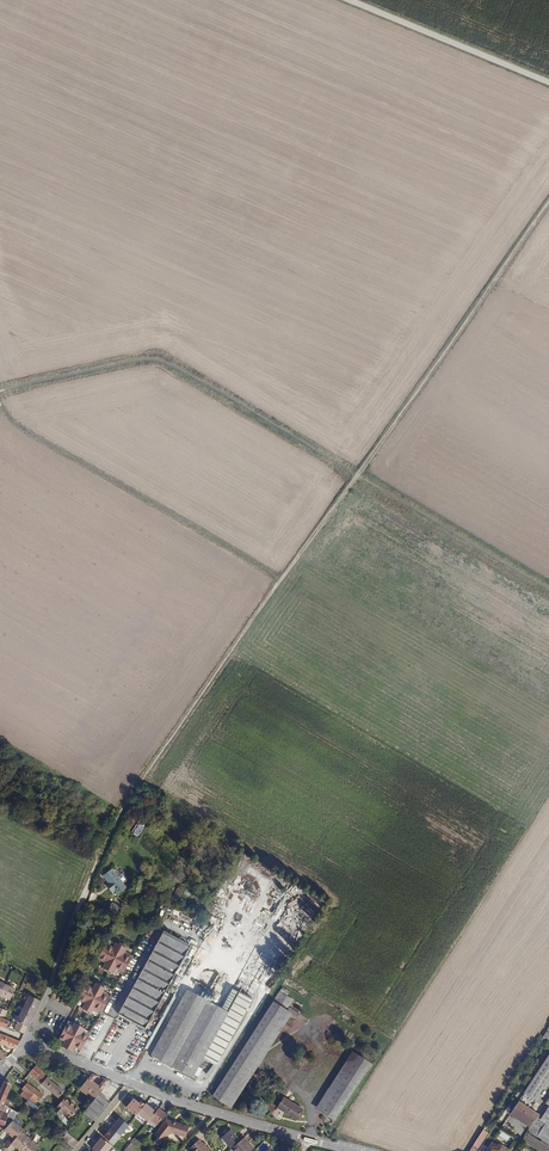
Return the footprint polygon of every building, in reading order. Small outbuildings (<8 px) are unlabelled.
[(140,824),(134,832),(139,836),(145,827),(140,824)] [(109,885),(115,893),(118,896),(127,889),(112,869),(103,876),(109,885)] [(112,894),(115,893),(109,885),(107,887),(112,894)] [(117,913),(120,906),(112,903),(109,910),(117,913)] [(303,926),(304,915),(293,914),(292,926),(303,926)] [(212,915),(208,922),(216,926),(220,919),(212,915)] [(102,943),(107,929),(89,922),(84,937),(102,943)] [(191,946),(170,934),(164,931),(117,1014),(124,1018),(144,1029),(191,946)] [(108,939),(106,943),(96,965),(102,968),(102,969),(113,975),(115,972),(122,976),(132,957),(125,953),(127,949),(115,943),(108,939)] [(208,950),(211,945),(204,941),(201,946),(208,950)] [(261,981),(271,956),(260,951),(250,977),(261,981)] [(255,999),(261,1002),(271,979),(265,976),(255,999)] [(88,980),(87,983),(76,1006),(83,1009),(82,1010),(91,1014),(93,1011),(100,1015),(111,996),(103,992),(105,989),(95,983),(95,984),(88,980)] [(15,989),(6,985),(0,996),(10,1000),(15,989)] [(218,1065),(254,1000),(234,989),(223,1009),(187,990),(151,1056),(193,1079),(194,1077),(197,1079),(200,1073),(196,1072),(204,1058),(218,1065)] [(212,1097),(231,1109),(293,1014),(287,1010),(294,1000),(281,991),(252,1035),(212,1097)] [(36,1010),(40,1001),(29,995),(25,1005),(36,1010)] [(32,1018),(36,1010),(25,1005),(21,1013),(32,1018)] [(26,1031),(32,1018),(21,1013),(17,1021),(18,1023),(17,1026),(26,1031)] [(6,1028),(9,1021),(4,1019),(0,1018),(0,1026),(6,1028)] [(68,1022),(57,1045),(79,1054),(90,1033),(85,1030),(85,1029),(75,1024),(74,1025),(68,1022)] [(20,1042),(1,1034),(0,1035),(0,1044),(15,1050),(20,1042)] [(321,1112),(358,1055),(352,1051),(315,1109),(321,1112)] [(371,1064),(358,1055),(321,1112),(335,1121),(371,1064)] [(524,1093),(536,1101),(548,1081),(548,1055),(524,1093)] [(36,1065),(30,1073),(35,1078),(42,1071),(36,1065)] [(47,1078),(48,1077),(42,1071),(35,1078),(41,1084),(59,1098),(64,1091),(47,1078)] [(97,1076),(93,1074),(80,1089),(87,1095),(88,1093),(95,1099),(99,1094),(110,1081),(105,1079),(99,1086),(93,1081),(97,1076)] [(5,1080),(0,1092),(0,1102),(10,1108),(11,1107),(8,1105),(10,1101),(6,1099),(12,1085),(5,1080)] [(27,1084),(22,1090),(23,1091),(31,1097),(39,1102),(43,1095),(27,1084)] [(20,1096),(28,1101),(29,1100),(31,1097),(23,1091),(20,1096)] [(95,1099),(88,1108),(84,1112),(95,1121),(111,1103),(99,1094),(95,1099)] [(297,1120),(303,1110),(284,1097),(277,1111),(283,1115),(285,1113),(297,1120)] [(69,1102),(65,1098),(54,1112),(60,1116),(63,1113),(71,1119),(79,1110),(75,1107),(69,1102)] [(30,1100),(27,1103),(36,1110),(39,1107),(30,1100)] [(539,1114),(519,1101),(511,1114),(531,1127),(539,1114)] [(6,1127),(13,1120),(19,1113),(10,1108),(0,1102),(0,1125),(6,1127)] [(167,1113),(160,1107),(155,1114),(161,1119),(167,1113)] [(528,1131),(548,1145),(548,1107),(542,1116),(539,1114),(531,1127),(528,1131)] [(118,1118),(109,1129),(119,1138),(129,1128),(118,1118)] [(6,1150),(22,1131),(24,1129),(13,1120),(6,1127),(4,1129),(9,1133),(10,1132),(11,1133),(10,1134),(12,1135),(2,1147),(6,1150)] [(154,1135),(158,1138),(163,1142),(168,1135),(172,1133),(186,1137),(189,1127),(166,1120),(154,1135)] [(232,1149),(241,1142),(231,1130),(222,1138),(232,1149)] [(21,1150),(31,1139),(25,1134),(26,1133),(22,1131),(6,1150),(11,1150),(14,1148),(15,1146),(16,1146),(17,1147),(17,1148),(21,1150)] [(536,1150),(548,1150),(548,1149),(548,1147),(527,1132),(521,1142),(536,1150)] [(74,1149),(79,1142),(67,1133),(62,1140),(74,1149)] [(476,1140),(469,1150),(476,1150),(484,1138),(479,1135),(476,1140)] [(163,1142),(158,1138),(155,1142),(155,1144),(158,1146),(160,1146),(163,1142)] [(245,1138),(241,1142),(232,1149),(233,1150),(250,1150),(253,1148),(245,1138)] [(36,1149),(39,1145),(35,1141),(34,1142),(31,1139),(21,1150),(34,1150),(36,1149)] [(91,1150),(92,1150),(109,1150),(111,1149),(100,1139),(91,1150)] [(188,1150),(213,1150),(200,1139),(188,1150)]
